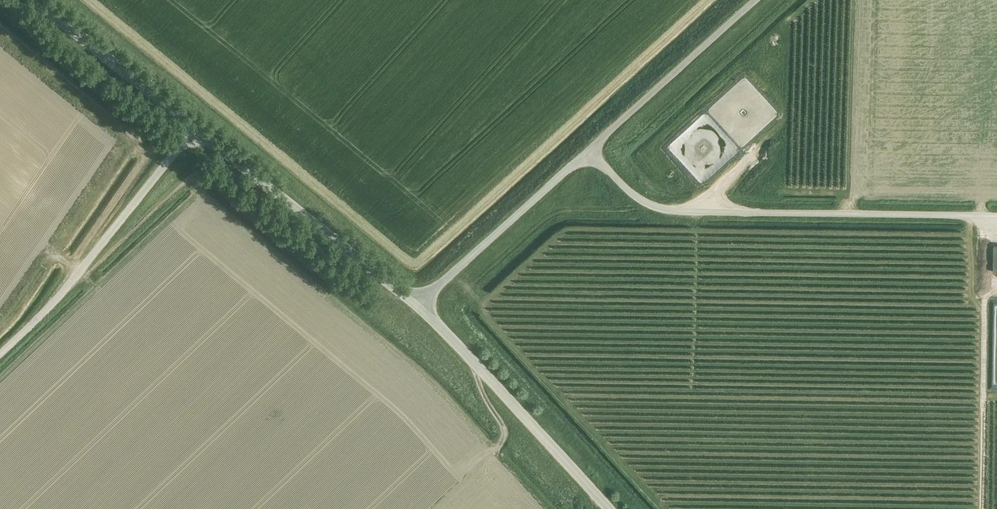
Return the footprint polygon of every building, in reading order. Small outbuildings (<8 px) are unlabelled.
[(728,124),(742,141),(779,110),(748,72),(717,97),(721,102),(714,108),(720,116),(723,113),(731,122),(728,124)] [(707,107),(670,141),(703,178),(741,145),(707,107)]
